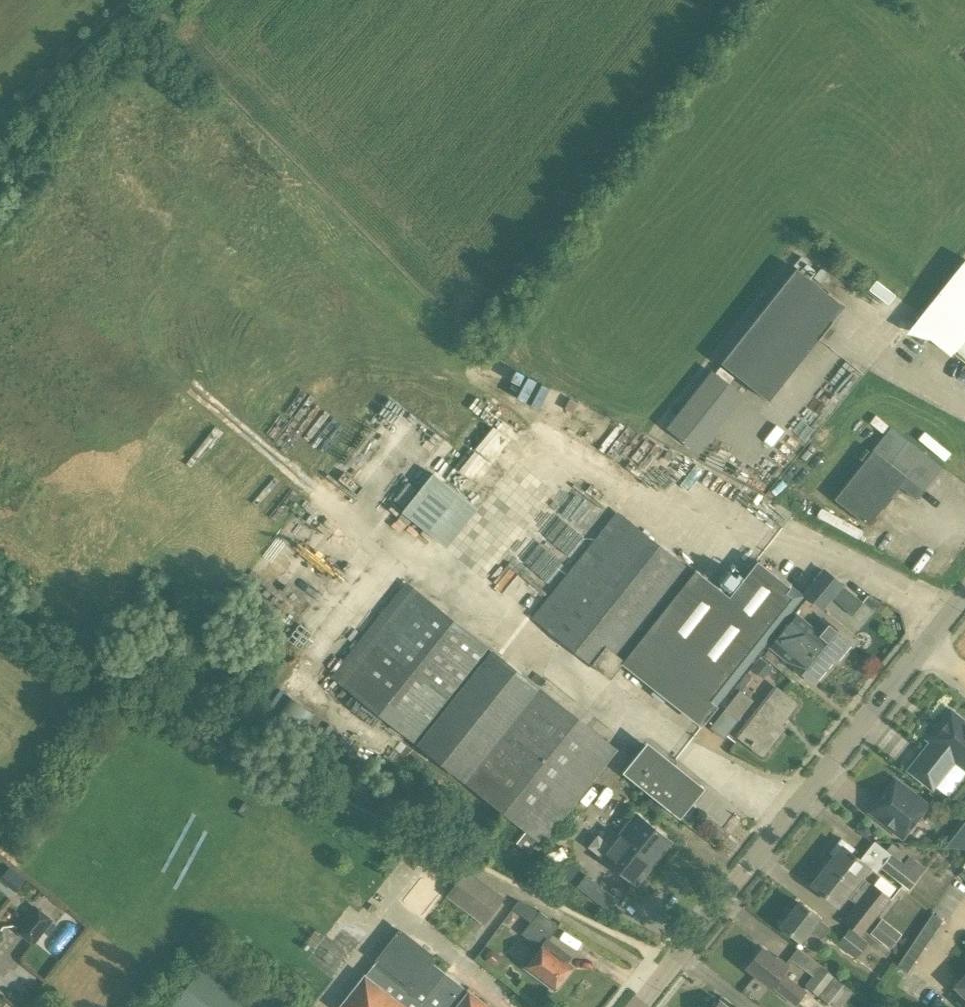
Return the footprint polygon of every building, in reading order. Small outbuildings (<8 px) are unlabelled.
[(825,292),(794,268),(719,364),(744,384),(767,402),(817,339),(817,340),(831,322),(830,322),(843,306),(837,301),(826,292),(825,292)] [(884,300),(890,291),(872,277),(866,285),(884,300)] [(954,354),(964,363),(964,340),(954,354)] [(693,452),(740,395),(706,368),(659,425),(693,452)] [(890,428),(876,417),(870,424),(884,435),(835,498),(867,523),(898,484),(915,499),(940,467),(890,427),(890,428)] [(446,546),(476,508),(432,473),(402,511),(446,546)] [(833,515),(838,505),(827,498),(817,515),(841,528),(845,521),(833,515)] [(727,598),(692,570),(617,511),(532,618),(609,678),(622,662),(658,692),(701,726),(717,706),(715,705),(799,599),(754,563),(727,598)] [(822,609),(843,585),(823,568),(803,593),(822,609)] [(541,844),(617,749),(539,687),(539,686),(491,649),(412,586),(337,681),(416,744),(415,744),(464,781),(525,831),(516,842),(530,853),(539,842),(541,844)] [(813,628),(796,614),(770,646),(813,681),(832,658),(834,660),(850,641),(822,618),(813,628)] [(763,678),(771,667),(761,659),(752,670),(763,678)] [(761,754),(783,726),(779,723),(795,703),(775,687),(737,735),(761,754)] [(738,720),(754,700),(739,689),(724,709),(738,720)] [(954,763),(964,772),(964,720),(949,707),(923,739),(927,742),(905,770),(932,791),(954,763)] [(677,815),(700,786),(647,744),(625,773),(677,815)] [(902,841),(931,805),(894,776),(876,800),(866,812),(884,827),(902,841)] [(636,883),(670,840),(635,812),(618,833),(623,838),(609,855),(605,852),(601,856),(636,883)] [(826,865),(881,909),(890,897),(873,883),(872,884),(861,875),(868,866),(850,852),(854,848),(841,838),(829,853),(833,856),(826,865)] [(551,865),(567,857),(562,846),(546,854),(551,865)] [(903,863),(891,854),(880,867),(908,889),(925,868),(908,856),(903,863)] [(860,936),(881,909),(826,865),(810,885),(837,906),(845,895),(855,903),(841,920),(850,927),(849,928),(860,936)] [(484,924),(504,897),(466,868),(445,896),(484,924)] [(590,896),(600,885),(586,874),(577,886),(590,896)] [(555,985),(568,967),(563,963),(568,957),(546,940),(558,925),(539,911),(524,901),(516,910),(519,912),(518,914),(530,922),(521,934),(540,948),(528,964),(555,985)] [(821,938),(829,928),(816,918),(818,916),(798,901),(779,925),(799,940),(808,929),(821,938)] [(48,936),(56,926),(52,922),(53,920),(34,905),(15,929),(18,931),(17,932),(30,942),(34,945),(44,932),(48,936)] [(905,972),(941,919),(931,912),(895,965),(905,972)] [(890,949),(901,934),(881,918),(870,933),(890,949)] [(504,924),(497,932),(505,938),(511,929),(504,924)] [(868,942),(860,936),(849,928),(837,943),(855,958),(856,957),(861,961),(872,947),(867,943),(868,942)] [(399,930),(376,958),(377,959),(340,1006),(487,1006),(430,962),(433,957),(399,930)] [(774,957),(761,946),(745,967),(795,1006),(806,991),(782,971),(787,965),(776,956),(774,957)] [(209,957),(172,1006),(271,1006),(209,957)] [(853,992),(821,966),(806,985),(833,1006),(841,1006),(853,992)] [(955,985),(964,994),(964,974),(955,985)] [(719,999),(712,1006),(729,1006),(719,999)]
